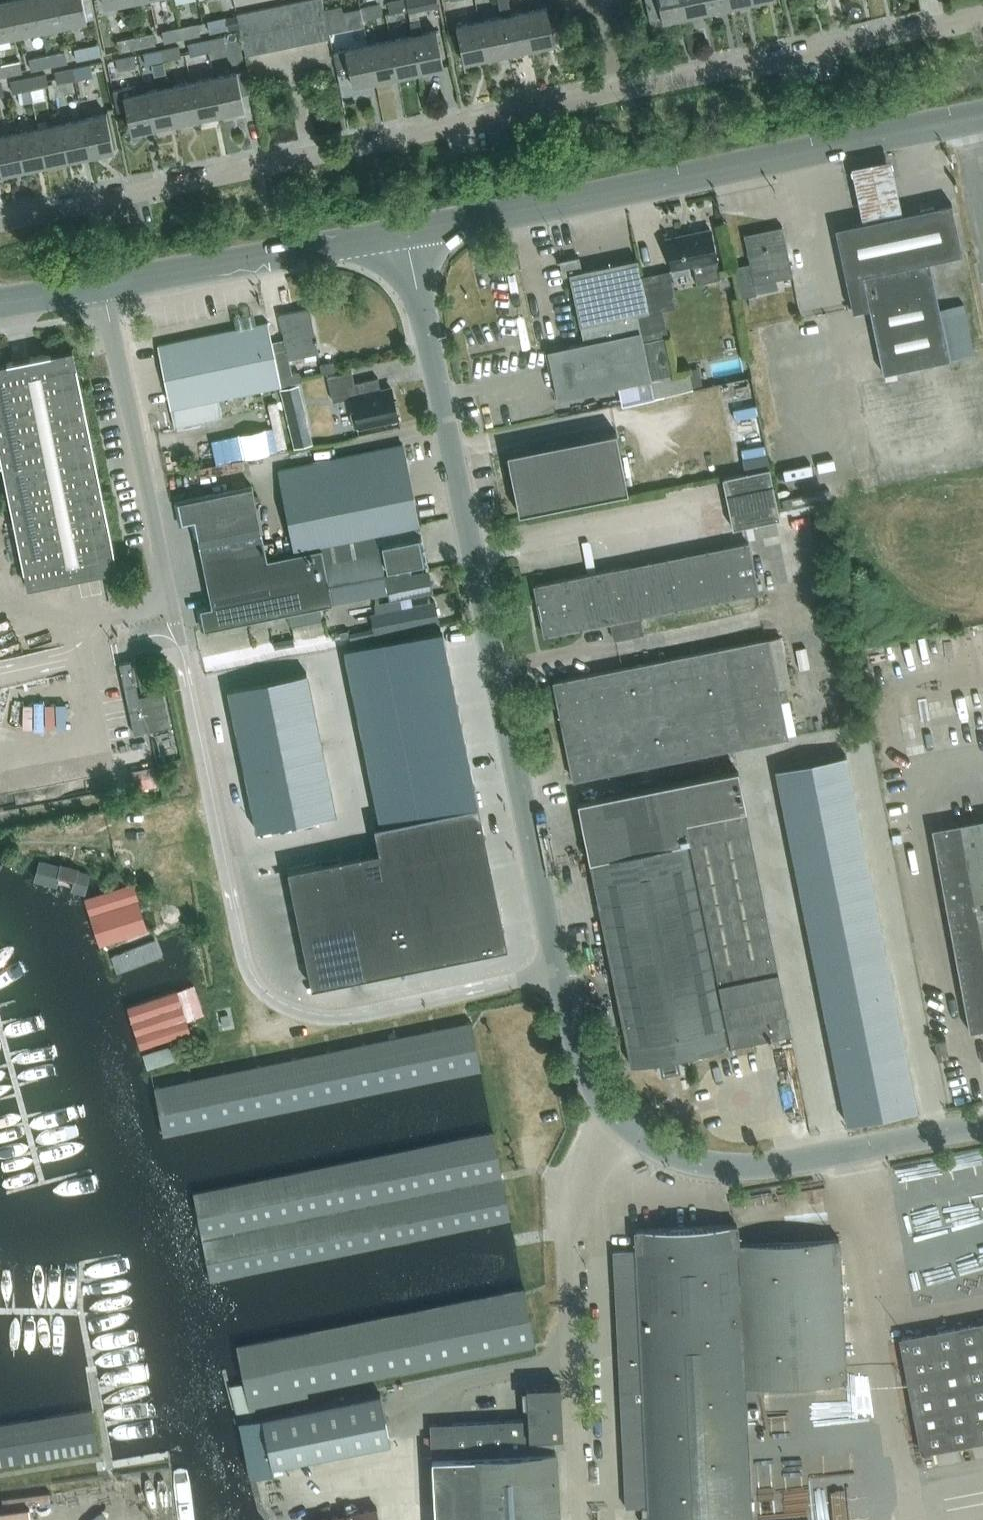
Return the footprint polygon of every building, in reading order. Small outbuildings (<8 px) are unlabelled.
[(18,36),(10,0),(4,0),(0,1),(0,39),(18,36)] [(34,0),(10,0),(18,36),(40,31),(34,0)] [(40,31),(63,26),(57,0),(34,0),(40,31)] [(81,0),(57,0),(63,26),(85,21),(81,0)] [(300,1),(305,22),(315,19),(311,0),(305,0),(300,1)] [(315,19),(326,17),(324,9),(322,0),(311,0),(315,19)] [(387,2),(390,14),(408,10),(406,0),(397,0),(387,2)] [(409,12),(418,10),(438,6),(437,0),(406,0),(409,12)] [(501,17),(508,54),(531,50),(523,13),(511,15),(508,0),(497,0),(501,17)] [(649,21),(661,19),(661,21),(684,16),(680,0),(644,0),(649,21)] [(684,16),(706,12),(704,0),(680,0),(684,16)] [(706,12),(729,7),(728,0),(704,0),(706,12)] [(300,1),(290,3),(294,24),(305,22),(300,1)] [(290,3),(279,5),(284,26),(294,24),(290,3)] [(378,4),(360,8),(363,19),(381,16),(378,4)] [(279,5),(269,8),(273,28),(284,26),(279,5)] [(342,27),(345,23),(343,11),(342,5),(324,9),(329,30),(342,27)] [(269,8),(258,10),(262,30),(273,28),(269,8)] [(554,45),(546,8),(523,13),(531,50),(554,45)] [(258,10),(248,12),(252,33),(262,30),(258,10)] [(248,12),(237,14),(241,35),(252,33),(248,12)] [(326,17),(315,19),(320,40),(330,38),(326,17)] [(478,22),(486,59),(508,54),(501,17),(478,22)] [(206,22),(208,33),(227,29),(224,18),(206,22)] [(315,19),(305,22),(309,42),(320,40),(315,19)] [(418,21),(409,23),(412,36),(420,73),(442,68),(435,31),(421,34),(418,21)] [(305,22),(294,24),(299,45),(309,42),(305,22)] [(463,64),(486,59),(478,22),(455,27),(463,64)] [(196,24),(179,27),(181,39),(199,35),(196,24)] [(294,24),(284,26),(288,47),(299,45),(294,24)] [(284,26),(273,28),(277,49),(288,47),(284,26)] [(161,31),(163,43),(181,39),(179,27),(161,31)] [(273,28),(262,30),(267,51),(277,49),(273,28)] [(262,30),(252,33),(256,53),(267,51),(262,30)] [(152,33),(134,37),(136,49),(154,45),(152,33)] [(252,33),(241,35),(246,56),(256,53),(252,33)] [(412,36),(389,41),(397,78),(420,73),(412,36)] [(134,37),(117,40),(119,52),(136,49),(134,37)] [(205,41),(207,52),(225,48),(223,37),(205,41)] [(187,44),(189,55),(207,52),(205,41),(187,44)] [(397,78),(389,41),(367,46),(374,82),(397,78)] [(84,46),(74,48),(77,60),(87,58),(84,46)] [(180,58),(178,46),(160,50),(162,62),(180,58)] [(367,46),(344,50),(332,53),(337,75),(349,73),(351,87),(374,82),(367,46)] [(145,66),(162,62),(160,50),(142,54),(145,66)] [(63,52),(45,56),(48,67),(66,63),(63,52)] [(31,70),(48,67),(45,56),(28,60),(31,70)] [(132,56),(116,60),(118,70),(134,67),(132,56)] [(18,62),(1,66),(3,76),(21,73),(18,62)] [(91,65),(73,69),(75,80),(93,76),(91,65)] [(57,84),(75,80),(73,69),(55,73),(57,84)] [(235,73),(213,78),(220,115),(243,110),(240,97),(235,74),(235,73)] [(46,75),(27,79),(29,89),(48,85),(46,75)] [(198,120),(220,115),(213,78),(190,83),(198,120)] [(10,82),(12,93),(29,89),(27,79),(10,82)] [(167,87),(175,124),(198,120),(190,83),(167,87)] [(146,92),(133,95),(131,87),(112,91),(116,112),(125,110),(130,134),(153,129),(146,92)] [(175,124),(167,87),(146,92),(153,129),(175,124)] [(83,119),(90,156),(113,151),(105,114),(83,119)] [(60,124),(68,160),(90,156),(83,119),(60,124)] [(37,129),(45,165),(68,160),(60,124),(37,129)] [(23,170),(45,165),(37,129),(15,133),(23,170)] [(15,133),(0,137),(0,175),(23,170),(15,133)] [(853,162),(863,213),(903,205),(892,154),(853,162)] [(964,303),(938,309),(928,260),(961,253),(951,203),(834,227),(851,311),(868,307),(882,373),(949,359),(974,354),(964,303)] [(792,275),(782,227),(744,235),(750,263),(735,266),(741,297),(756,294),(754,283),(792,275)] [(710,228),(666,237),(665,237),(672,267),(693,262),(697,282),(720,277),(716,258),(710,228)] [(569,274),(585,341),(641,328),(638,311),(648,308),(641,276),(637,257),(582,269),(579,256),(560,260),(564,275),(569,274)] [(656,395),(694,387),(690,367),(673,371),(665,334),(667,334),(661,307),(676,304),(668,270),(641,276),(648,308),(638,311),(641,328),(652,375),(656,395)] [(279,316),(286,349),(274,352),(279,375),(293,373),(289,354),(302,351),(303,355),(318,352),(309,309),(279,316)] [(237,329),(158,345),(171,408),(173,418),(175,427),(223,417),(223,416),(219,398),(280,385),(268,323),(246,327),(244,315),(234,317),(237,329)] [(652,375),(641,328),(585,341),(549,349),(560,396),(650,376),(652,375)] [(73,349),(72,349),(0,364),(0,458),(27,588),(119,569),(73,349)] [(334,371),(332,361),(320,364),(322,373),(334,371)] [(302,381),(300,371),(293,373),(279,375),(281,386),(302,381)] [(354,427),(397,418),(390,388),(380,391),(377,378),(354,384),(351,372),(327,377),(333,401),(352,397),(355,411),(350,412),(354,427)] [(315,443),(301,384),(282,389),(296,448),(315,443)] [(616,431),(507,453),(519,513),(628,491),(616,431)] [(381,531),(419,523),(402,444),(280,470),(296,548),(381,531)] [(767,453),(742,458),(745,472),(769,467),(767,453)] [(745,472),(722,477),(733,528),(780,518),(769,467),(745,472)] [(194,519),(212,605),(201,607),(205,628),(333,601),(388,589),(390,598),(429,590),(425,571),(429,570),(429,569),(410,573),(409,569),(385,574),(376,534),(322,546),(268,558),(252,486),(178,501),(182,522),(194,519)] [(421,533),(419,523),(381,531),(389,571),(428,564),(421,533)] [(544,634),(610,621),(614,639),(643,633),(640,615),(758,591),(748,542),(534,585),(544,634)] [(436,603),(378,615),(382,634),(440,623),(436,603)] [(291,625),(293,638),(326,631),(323,619),(291,625)] [(446,647),(444,647),(441,629),(344,649),(380,824),(373,825),(374,827),(477,806),(473,788),(475,788),(446,647)] [(784,655),(781,637),(780,635),(767,638),(777,688),(785,686),(790,685),(784,655)] [(767,638),(647,662),(554,681),(574,778),(787,736),(780,701),(788,699),(785,686),(777,688),(767,638)] [(139,696),(131,660),(119,663),(134,734),(170,726),(162,691),(139,696)] [(228,688),(257,830),(336,814),(307,672),(228,688)] [(846,754),(775,768),(847,1123),(917,1109),(846,754)] [(133,769),(137,788),(158,783),(154,764),(133,769)] [(578,800),(630,1065),(661,1059),(662,1067),(676,1065),(674,1056),(790,1033),(738,768),(578,800)] [(477,806),(374,827),(379,850),(314,863),(288,869),(312,986),(338,981),(487,950),(487,948),(505,945),(502,927),(504,927),(483,824),(481,825),(477,806)] [(931,828),(969,1030),(982,1027),(982,818),(931,828)] [(102,944),(148,928),(133,882),(87,898),(102,944)] [(167,1038),(191,1030),(178,989),(130,1004),(143,1046),(167,1038)] [(164,1136),(418,1082),(480,1069),(469,1022),(187,1082),(154,1089),(164,1136)] [(150,1068),(174,1061),(169,1046),(143,1054),(147,1069),(150,1068)] [(491,1133),(194,1195),(212,1281),(509,1219),(491,1133)] [(621,1394),(627,1505),(630,1505),(641,1504),(641,1519),(752,1519),(745,1396),(755,1396),(755,1382),(846,1378),(839,1239),(738,1245),(737,1224),(734,1224),(636,1229),(637,1250),(613,1251),(621,1394)] [(239,1348),(252,1412),(309,1400),(307,1391),(536,1344),(524,1289),(239,1348)] [(901,1338),(922,1451),(982,1439),(982,1323),(901,1338)] [(563,1435),(560,1384),(526,1385),(529,1437),(563,1435)] [(242,1424),(253,1478),(275,1473),(274,1466),(391,1442),(381,1393),(262,1418),(264,1419),(242,1424)] [(97,1449),(91,1411),(0,1426),(0,1465),(97,1449)] [(432,1457),(526,1452),(524,1419),(430,1423),(431,1435),(424,1436),(425,1453),(432,1453),(432,1457)] [(432,1457),(435,1519),(559,1519),(556,1450),(554,1450),(553,1440),(532,1441),(532,1451),(526,1452),(432,1457)] [(59,1501),(62,1519),(142,1519),(138,1490),(59,1501)] [(29,1506),(0,1510),(0,1519),(31,1519),(29,1506)] [(377,1507),(323,1519),(380,1519),(377,1507)]
